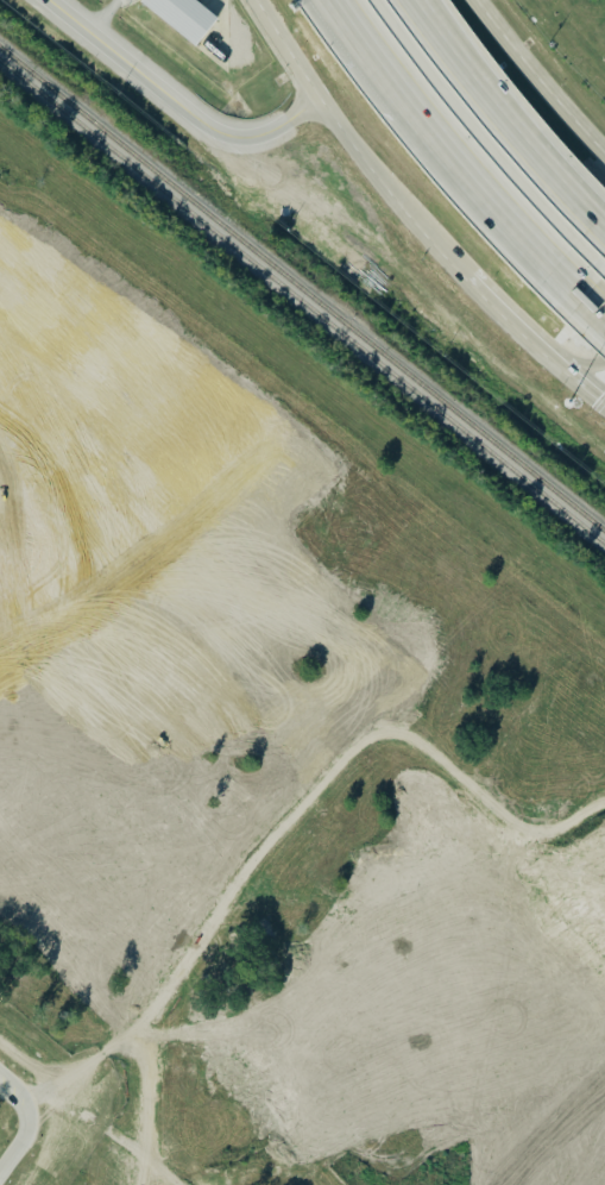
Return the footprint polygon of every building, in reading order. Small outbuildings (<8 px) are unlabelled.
[(139,2),(141,0),(193,0),(218,20),(194,48),(139,2)]
